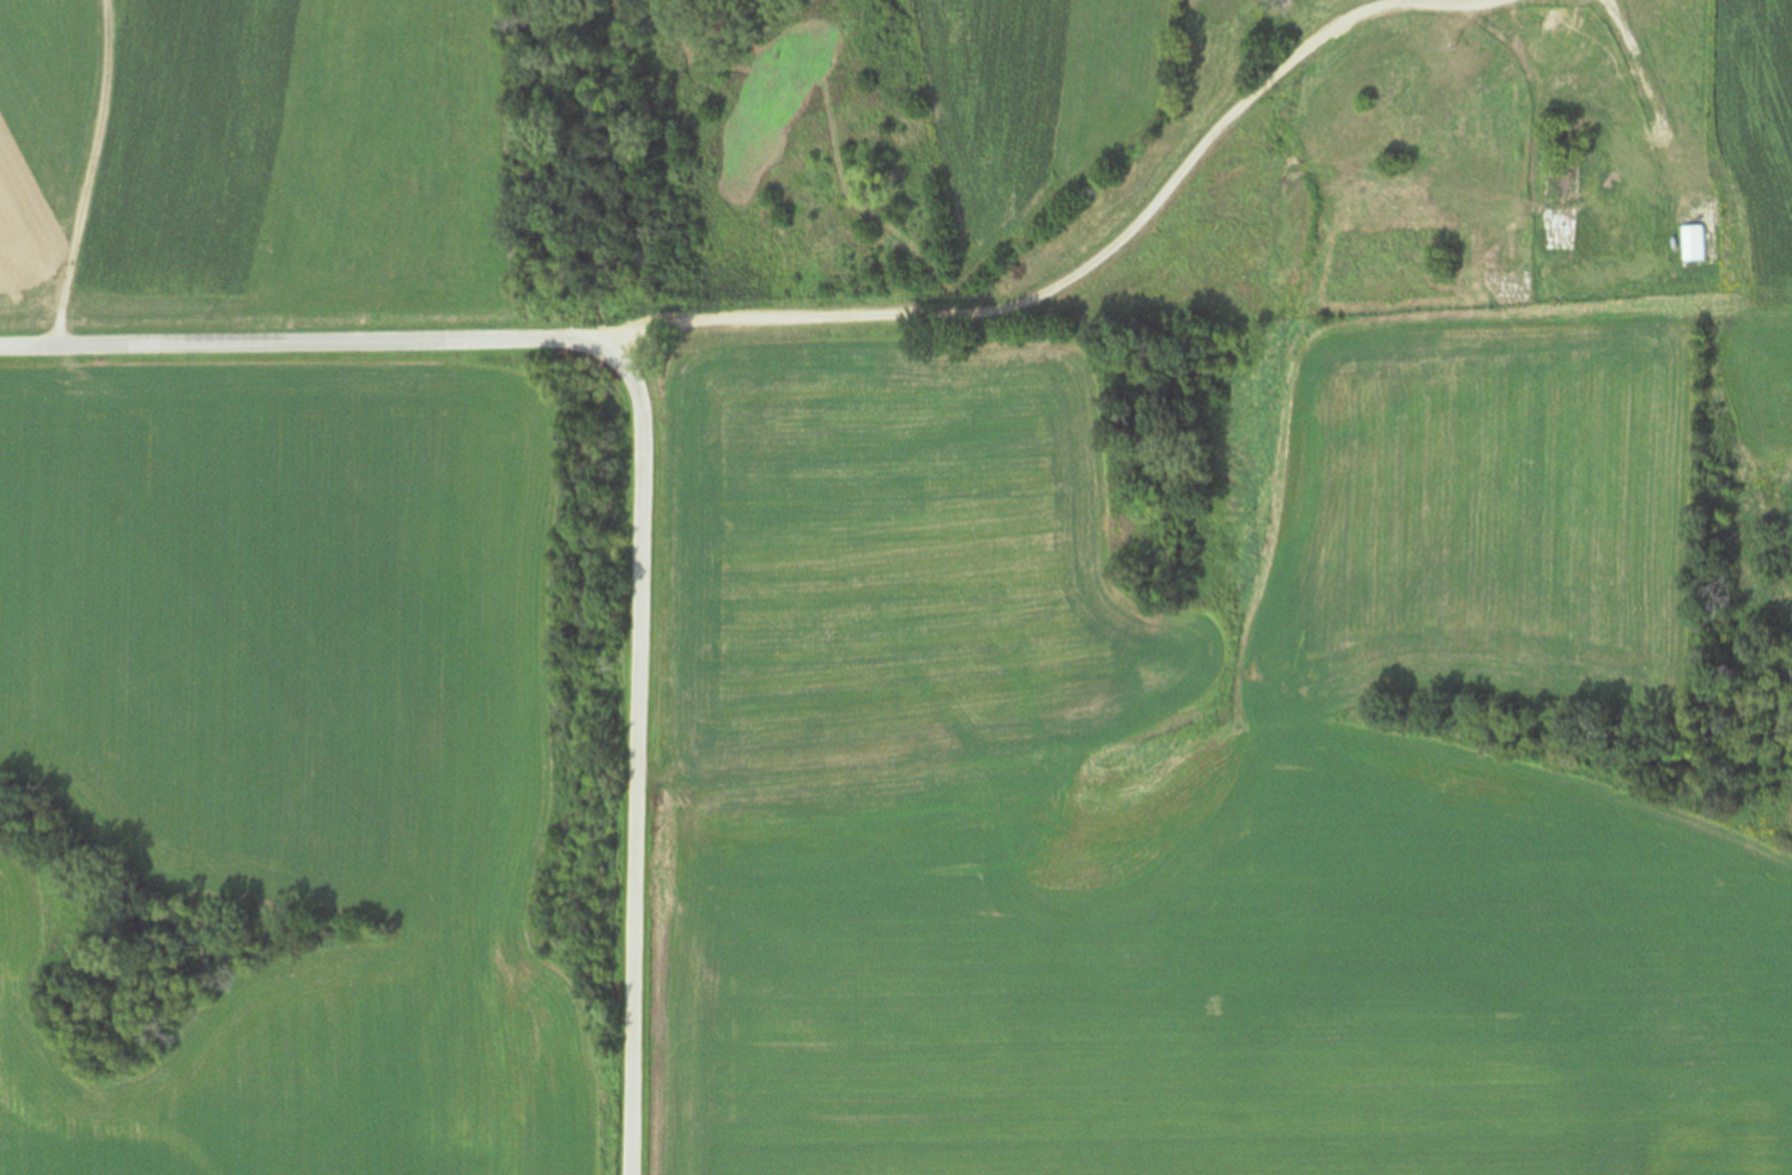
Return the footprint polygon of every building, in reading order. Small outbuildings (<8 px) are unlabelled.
[(1684,226),(1684,261),(1708,260),(1707,226),(1684,226)]
